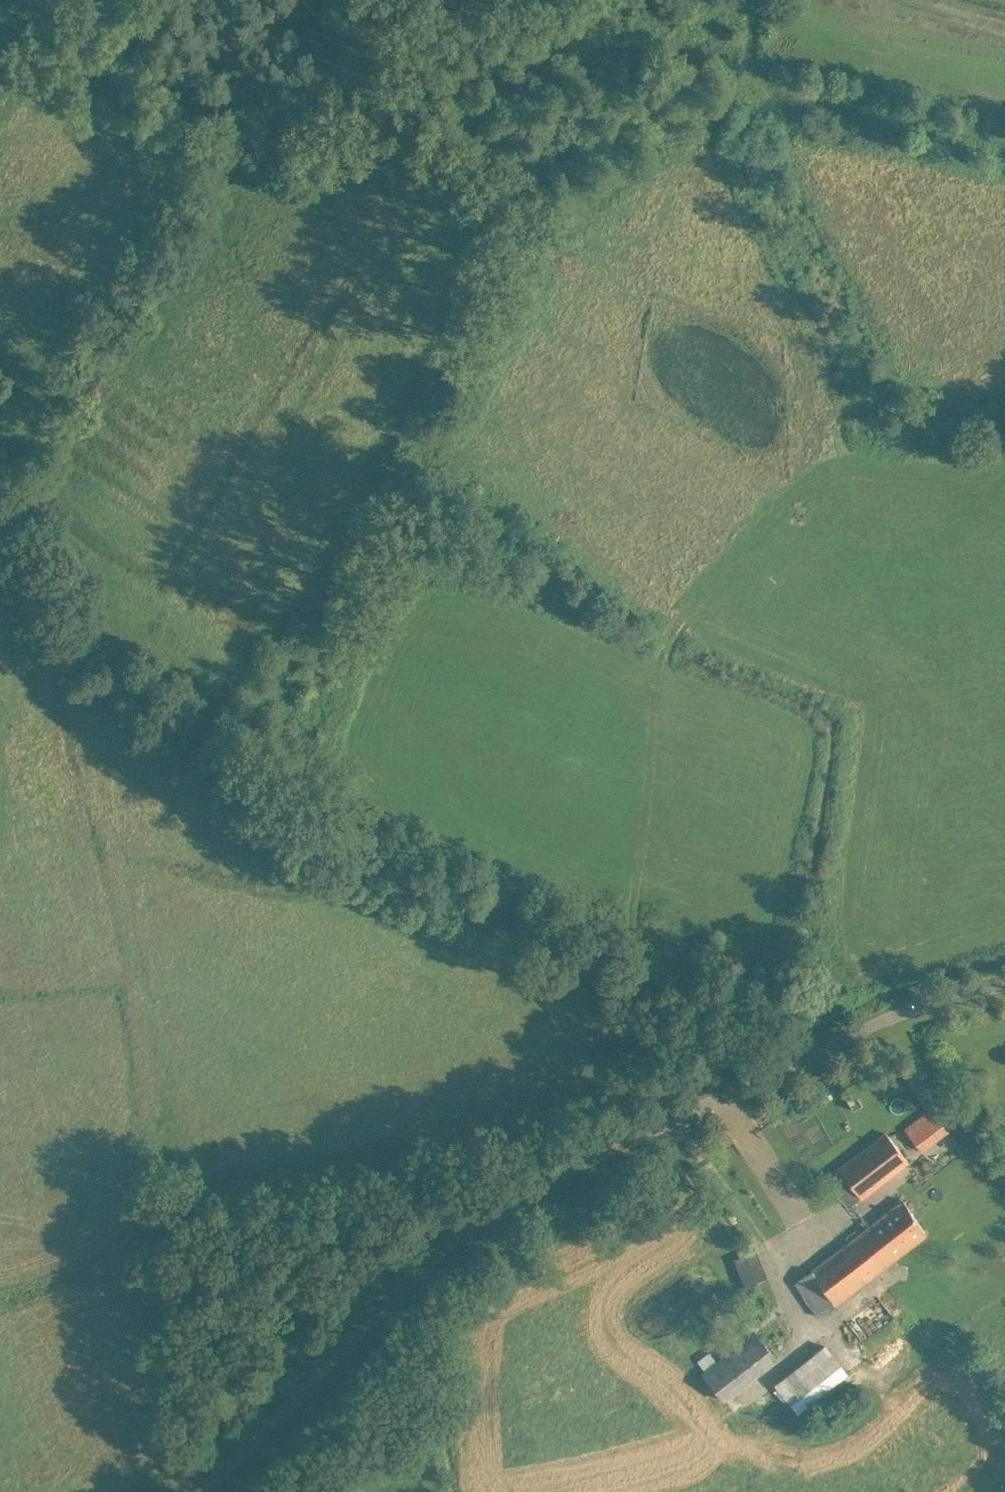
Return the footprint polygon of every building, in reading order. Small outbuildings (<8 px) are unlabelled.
[(935,1107),(904,1121),(918,1150),(949,1135),(935,1107)] [(839,1169),(861,1198),(908,1161),(886,1132),(839,1169)] [(812,1271),(795,1282),(818,1316),(834,1305),(926,1233),(904,1200),(812,1271)] [(734,1256),(742,1283),(766,1276),(757,1248),(734,1256)] [(703,1373),(724,1399),(776,1359),(755,1332),(703,1373)] [(798,1413),(849,1373),(825,1342),(773,1383),(798,1413)]
